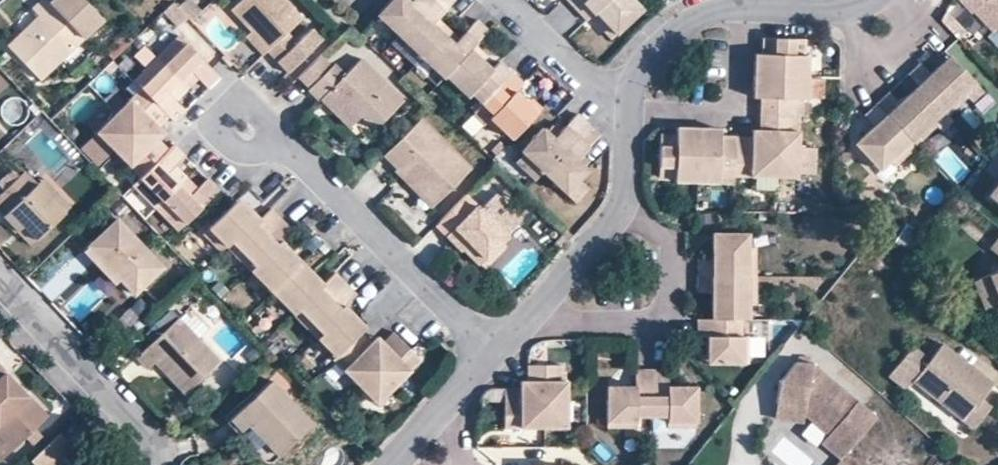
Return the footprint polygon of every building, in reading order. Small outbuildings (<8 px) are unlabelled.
[(39,79),(100,19),(82,0),(48,0),(47,0),(41,0),(31,9),(40,19),(20,38),(17,36),(6,46),(39,79)] [(200,12),(189,0),(175,0),(173,3),(191,21),(200,12)] [(229,10),(248,30),(265,48),(276,60),(295,42),(285,32),(300,17),(284,0),(240,0),(229,10)] [(395,36),(429,0),(408,0),(407,0),(387,0),(372,16),(395,36)] [(417,56),(440,31),(430,22),(435,16),(450,0),(429,0),(395,36),(417,56)] [(643,3),(641,0),(578,0),(574,4),(585,16),(590,11),(593,8),(614,30),(643,3)] [(980,10),(986,5),(997,18),(997,0),(972,0),(980,10)] [(996,27),(997,26),(997,18),(986,5),(980,10),(996,27)] [(611,33),(614,30),(593,8),(590,11),(611,33)] [(950,9),(942,16),(960,35),(967,28),(950,9)] [(365,23),(388,44),(395,36),(372,16),(365,23)] [(486,25),(475,16),(457,35),(452,41),(440,31),(417,56),(439,76),(440,75),(465,48),(472,41),(486,25)] [(446,25),(435,16),(430,22),(440,31),(446,25)] [(457,35),(446,25),(440,31),(452,41),(457,35)] [(989,36),(997,46),(997,30),(997,29),(989,36)] [(242,36),(259,54),(265,48),(248,30),(242,36)] [(208,65),(177,35),(163,48),(170,56),(161,64),(180,84),(192,71),(196,76),(205,85),(216,75),(208,65)] [(388,44),(409,64),(417,56),(395,36),(388,44)] [(807,75),(807,53),(804,53),(794,53),(795,37),(762,36),(761,53),(760,61),(754,60),(753,73),(807,75)] [(804,53),(805,38),(795,37),(794,53),(804,53)] [(482,51),(472,41),(465,48),(476,58),(482,51)] [(170,56),(163,48),(154,57),(161,64),(170,56)] [(466,92),(477,102),(507,71),(495,60),(487,68),(476,58),(465,48),(440,75),(462,96),(466,92)] [(306,86),(328,64),(316,52),(294,74),(306,86)] [(955,58),(950,53),(939,62),(944,68),(955,58)] [(409,64),(431,84),(439,76),(417,56),(409,64)] [(144,66),(151,74),(161,64),(154,57),(144,66)] [(330,63),(305,88),(316,99),(330,85),(358,113),(371,126),(397,99),(356,58),(341,73),(330,63)] [(930,70),(920,59),(908,70),(918,82),(923,88),(943,109),(946,113),(968,93),(959,84),(970,75),(955,58),(944,68),(939,62),(930,70)] [(173,99),(168,95),(180,84),(161,64),(151,74),(144,66),(130,80),(137,88),(162,114),(169,120),(181,108),(173,99)] [(196,76),(192,71),(180,84),(184,88),(196,76)] [(519,82),(507,71),(477,102),(487,113),(484,116),(507,137),(533,110),(522,100),(511,89),(519,82)] [(792,113),(792,96),(803,97),(806,97),(806,95),(807,75),(753,73),(753,89),(760,89),(759,97),(759,111),(792,113)] [(822,76),(807,75),(806,95),(821,96),(822,76)] [(978,84),(970,75),(959,84),(968,93),(978,84)] [(914,142),(936,122),(933,119),(943,109),(923,88),(912,98),(907,93),(897,82),(887,91),(877,100),(914,142)] [(923,88),(918,82),(907,93),(912,98),(923,88)] [(184,88),(180,84),(168,95),(173,99),(184,88)] [(316,99),(344,127),(358,113),(330,85),(316,99)] [(137,88),(93,130),(136,175),(164,147),(158,141),(153,137),(147,131),(154,124),(162,114),(137,88)] [(461,97),(472,108),(477,102),(466,92),(462,96),(461,97)] [(533,110),(537,105),(527,95),(522,100),(533,110)] [(795,113),(802,113),(803,97),(792,96),(792,113),(795,113)] [(893,164),(916,143),(914,142),(877,100),(870,107),(864,112),(872,123),(858,137),(869,148),(864,153),(878,168),(888,159),(893,164)] [(482,118),(484,116),(487,113),(477,102),(472,108),(482,118)] [(946,113),(943,109),(933,119),(936,122),(942,128),(952,118),(946,113)] [(520,152),(538,169),(583,121),(572,110),(549,135),(541,128),(538,125),(516,149),(520,152)] [(470,163),(419,111),(380,150),(393,163),(399,157),(436,195),(470,163)] [(766,130),(765,143),(775,154),(774,176),(797,176),(798,134),(794,133),(795,113),(792,113),(759,111),(759,122),(758,128),(758,129),(766,130)] [(595,132),(583,121),(538,169),(560,191),(575,175),(583,167),(579,164),(572,157),(576,152),(595,132)] [(546,123),(541,128),(549,135),(554,130),(546,123)] [(153,137),(160,130),(154,124),(147,131),(153,137)] [(671,165),(670,179),(695,180),(697,127),(681,126),(681,133),(674,133),(658,132),(657,165),(671,165)] [(695,180),(717,181),(717,176),(718,166),(734,167),(735,135),(719,134),(716,134),(713,134),(712,127),(697,127),(695,180)] [(758,128),(752,128),(765,143),(766,130),(758,129),(758,128)] [(765,143),(752,128),(752,135),(752,143),(765,143)] [(752,143),(752,135),(746,135),(735,135),(734,167),(733,174),(774,176),(775,154),(765,143),(752,143)] [(853,141),(864,153),(869,148),(858,137),(853,141)] [(128,182),(139,193),(147,186),(158,197),(178,178),(166,167),(171,163),(180,153),(169,142),(164,147),(136,175),(128,182)] [(513,159),(531,176),(538,169),(520,152),(513,159)] [(576,152),(572,157),(579,164),(583,159),(576,152)] [(429,203),(436,195),(399,157),(393,163),(391,165),(429,203)] [(181,174),(171,163),(166,167),(178,178),(181,174)] [(12,182),(23,171),(16,164),(5,174),(12,182)] [(657,165),(656,179),(670,179),(671,165),(657,165)] [(717,176),(733,177),(733,174),(734,167),(718,166),(717,176)] [(23,171),(12,182),(0,193),(0,210),(3,213),(0,216),(0,217),(13,230),(18,225),(35,242),(64,212),(23,171)] [(167,207),(161,214),(172,227),(214,187),(204,177),(202,174),(188,189),(178,178),(158,197),(167,207)] [(191,185),(181,174),(178,178),(188,189),(191,185)] [(583,182),(575,175),(560,191),(568,198),(583,182)] [(997,204),(997,183),(988,196),(997,204)] [(139,193),(150,204),(158,197),(147,186),(139,193)] [(477,205),(463,191),(431,222),(452,243),(454,242),(475,262),(475,261),(497,239),(504,233),(503,232),(518,216),(492,190),(477,205)] [(240,202),(233,195),(225,203),(233,210),(240,202)] [(150,204),(161,214),(167,207),(158,197),(150,204)] [(225,203),(206,223),(223,241),(228,237),(241,225),(245,228),(250,223),(259,233),(278,216),(267,205),(255,216),(240,202),(233,210),(225,203)] [(252,262),(247,267),(268,288),(294,263),(280,249),(283,246),(277,239),(289,228),(278,216),(259,233),(250,223),(245,228),(241,225),(228,237),(232,241),(252,262)] [(118,279),(132,294),(159,268),(116,221),(88,246),(118,279)] [(35,242),(18,225),(13,230),(30,247),(35,242)] [(747,246),(747,232),(727,232),(727,239),(713,239),(712,258),(697,259),(698,275),(754,275),(754,246),(747,246)] [(988,247),(997,256),(997,235),(988,247)] [(232,241),(228,237),(223,241),(227,245),(232,241)] [(502,243),(497,239),(475,261),(479,265),(502,243)] [(252,262),(232,241),(227,245),(247,267),(252,262)] [(298,259),(283,246),(280,249),(294,263),(298,259)] [(186,265),(176,254),(170,260),(179,270),(186,265)] [(305,268),(298,259),(294,263),(302,272),(305,268)] [(268,288),(291,312),(296,307),(315,326),(319,330),(333,317),(329,313),(333,309),(323,298),(341,280),(331,270),(319,282),(305,268),(302,272),(294,263),(268,288)] [(990,275),(979,279),(991,306),(997,304),(997,266),(990,275)] [(748,304),(754,304),(754,275),(698,275),(698,292),(712,293),(712,309),(727,309),(726,316),(741,317),(747,317),(748,304)] [(975,281),(986,307),(991,306),(979,279),(975,281)] [(341,304),(352,293),(341,280),(323,298),(333,309),(329,313),(333,317),(319,330),(314,336),(332,353),(355,330),(350,325),(356,319),(341,304)] [(224,292),(237,313),(255,302),(242,281),(224,292)] [(315,326),(296,307),(291,312),(310,332),(315,326)] [(716,363),(748,363),(748,335),(741,335),(741,317),(726,316),(712,316),(697,317),(697,336),(707,337),(707,352),(716,353),(716,363)] [(217,361),(176,318),(136,356),(147,369),(156,359),(176,379),(173,382),(184,393),(217,361)] [(361,324),(356,319),(350,325),(355,330),(361,324)] [(319,330),(315,326),(310,332),(314,336),(319,330)] [(372,402),(417,359),(390,332),(379,343),(381,346),(379,349),(378,357),(377,360),(376,361),(373,362),(370,361),(368,359),(367,355),(366,344),(368,342),(355,330),(332,353),(328,357),(372,402)] [(990,384),(939,343),(926,359),(909,346),(886,375),(904,389),(910,381),(961,421),(990,384)] [(262,354),(254,347),(246,354),(253,362),(262,354)] [(707,352),(707,363),(716,363),(716,353),(707,352)] [(877,414),(812,362),(795,361),(779,381),(778,403),(805,404),(805,412),(830,433),(823,441),(842,457),(877,414)] [(564,428),(564,364),(525,364),(524,370),(524,379),(520,379),(542,404),(542,428),(564,428)] [(214,392),(230,379),(221,367),(204,380),(214,392)] [(606,399),(605,426),(635,425),(635,415),(650,415),(649,368),(633,369),(634,386),(615,385),(614,399),(606,399)] [(667,385),(667,368),(649,368),(650,415),(665,414),(666,425),(695,425),(695,399),(686,399),(686,385),(667,385)] [(12,447),(24,435),(33,427),(44,416),(0,370),(0,433),(12,447)] [(502,386),(502,427),(542,428),(542,404),(520,379),(518,386),(508,386),(502,386)] [(310,424),(268,381),(229,419),(240,430),(249,421),(270,442),(267,445),(277,456),(310,424)] [(615,385),(605,386),(606,399),(614,399),(615,385)] [(695,399),(695,386),(686,385),(686,399),(695,399)] [(989,407),(978,399),(961,421),(971,428),(989,407)] [(805,404),(778,403),(777,418),(805,419),(805,412),(805,404)] [(38,434),(33,427),(24,435),(30,442),(38,434)] [(33,464),(53,464),(72,447),(58,432),(29,460),(33,464)] [(12,447),(0,433),(0,458),(12,447)] [(836,464),(852,464),(842,457),(836,464)]
